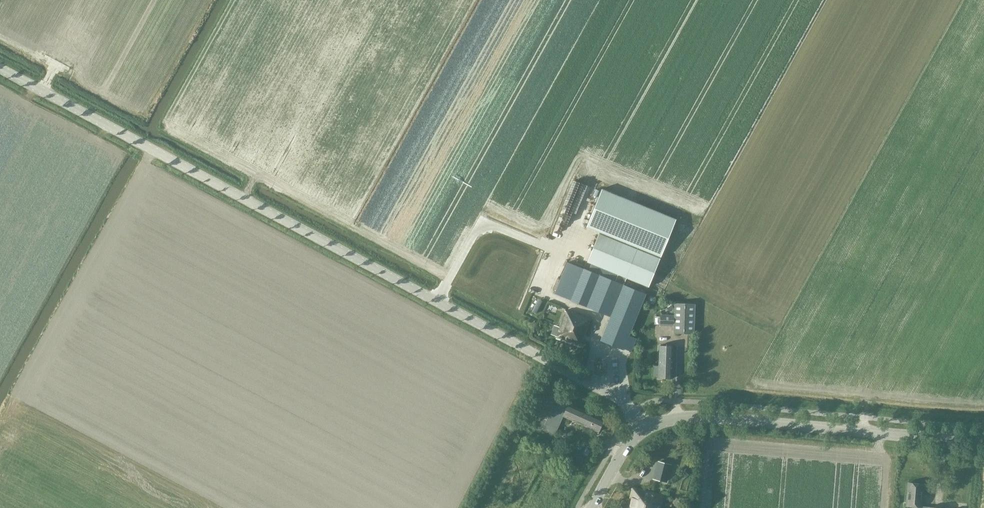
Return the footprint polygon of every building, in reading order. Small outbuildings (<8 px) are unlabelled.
[(676,219),(601,189),(587,223),(586,227),(599,232),(660,257),(662,253),(676,219)] [(605,277),(583,269),(567,262),(554,293),(570,300),(610,316),(600,340),(623,349),(623,348),(631,351),(636,339),(628,335),(645,294),(629,287),(631,283),(625,280),(626,278),(648,287),(660,259),(598,234),(587,262),(617,274),(614,281),(612,280),(614,276),(606,273),(605,277)] [(695,304),(684,303),(674,303),(674,315),(660,315),(659,326),(673,326),(673,333),(694,334),(695,304)] [(580,345),(590,320),(565,311),(556,337),(580,345)] [(673,346),(659,346),(658,378),(672,378),(673,346)] [(556,398),(548,395),(534,426),(542,429),(555,435),(563,417),(599,433),(605,419),(568,403),(556,398)] [(672,462),(657,459),(652,477),(667,481),(672,462)] [(935,507),(929,507),(921,506),(923,484),(908,483),(906,505),(917,506),(916,507),(943,507),(935,507)] [(627,507),(632,507),(634,507),(634,506),(639,507),(641,503),(658,507),(657,507),(658,507),(660,507),(663,495),(632,487),(627,507)]
